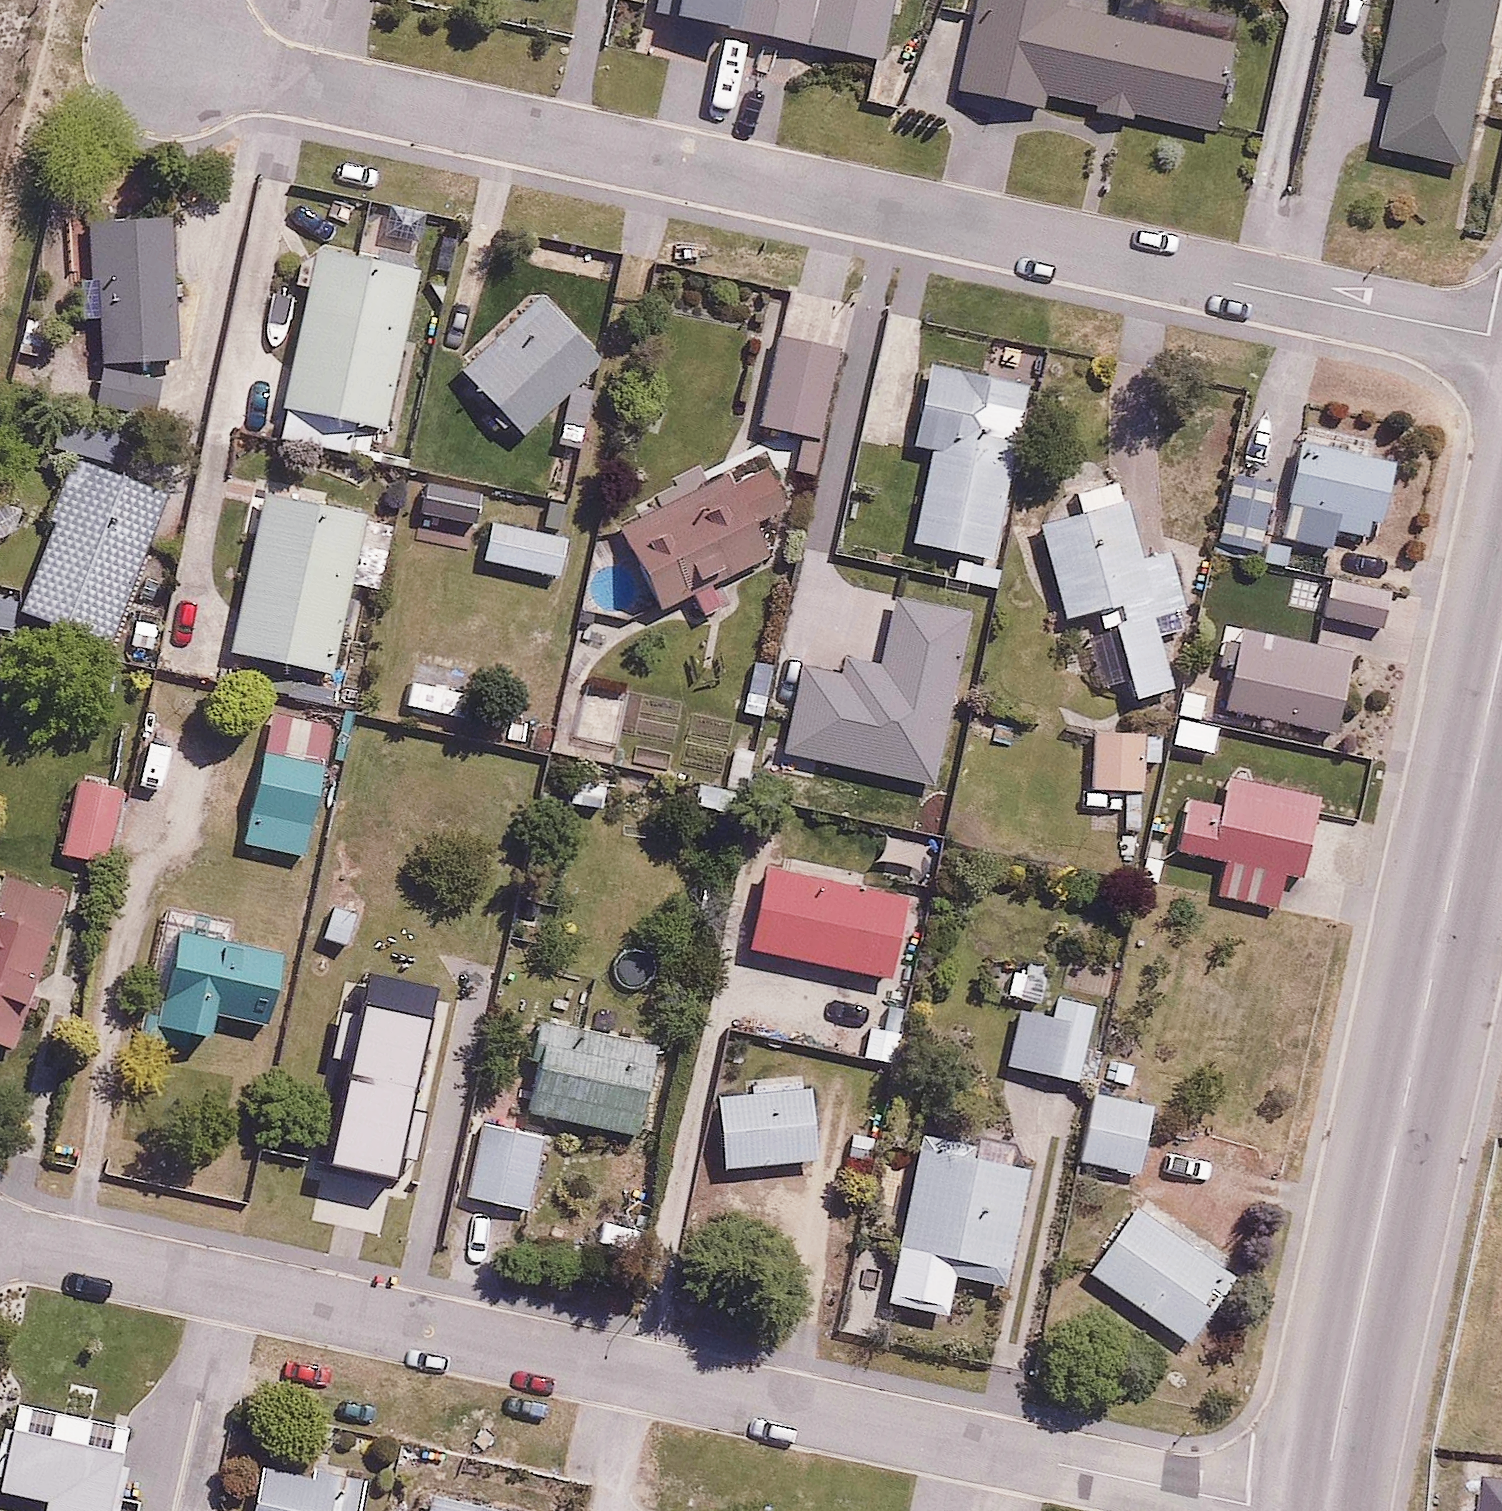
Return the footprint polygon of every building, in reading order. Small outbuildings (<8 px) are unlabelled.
[(640,7),(729,28),(736,0),(642,0),(640,7)] [(749,29),(882,59),(896,0),(756,0),(749,29)] [(1234,33),(1081,0),(982,0),(963,91),(1043,108),(1047,91),(1214,126),(1234,33)] [(1375,79),(1394,83),(1380,151),(1464,168),(1498,0),(1391,0),(1375,79)] [(167,221),(71,226),(75,306),(117,304),(119,362),(173,359),(167,221)] [(418,281),(320,254),(278,403),(376,431),(418,281)] [(600,359),(539,295),(459,371),(520,436),(600,359)] [(839,348),(783,336),(764,422),(820,434),(839,348)] [(1033,381),(933,361),(914,449),(929,452),(911,540),(996,558),(1033,381)] [(106,463),(160,379),(107,369),(64,436),(106,463)] [(1376,517),(1390,462),(1363,455),(1368,438),(1304,422),(1287,486),(1229,474),(1214,552),(1277,564),(1287,514),(1365,534),(1370,516),(1376,517)] [(174,492),(72,457),(21,607),(123,642),(174,492)] [(630,552),(593,550),(591,611),(643,613),(645,580),(662,615),(774,558),(745,501),(766,490),(750,460),(618,527),(630,552)] [(1082,516),(1035,527),(1057,619),(1089,612),(1105,678),(1127,673),(1132,693),(1176,683),(1165,634),(1187,629),(1167,541),(1142,547),(1124,469),(1074,481),(1082,516)] [(362,515),(263,495),(231,651),(330,672),(362,515)] [(571,540),(493,522),(484,561),(562,580),(571,540)] [(1414,557),(1335,538),(1329,567),(1407,585),(1414,557)] [(1392,590),(1336,575),(1326,612),(1382,627),(1392,590)] [(1353,657),(1247,631),(1227,712),(1333,738),(1353,657)] [(309,856),(326,717),(261,709),(244,848),(309,856)] [(1144,721),(1088,722),(1089,789),(1145,789),(1144,721)] [(1215,896),(1274,911),(1283,871),(1299,875),(1314,812),(1359,823),(1372,772),(1184,727),(1155,845),(1223,862),(1215,896)] [(930,889),(769,858),(736,1028),(897,1059),(930,889)] [(75,885),(0,859),(0,1049),(16,1054),(75,885)] [(281,931),(250,926),(251,920),(165,905),(141,1045),(214,1058),(219,1028),(272,1037),(287,948),(279,946),(281,931)] [(1013,1003),(1003,1065),(1077,1079),(1091,1006),(1054,1000),(1061,962),(1004,952),(995,1000),(1013,1003)] [(655,1040),(508,1002),(483,1099),(630,1137),(655,1040)] [(809,1086),(712,1094),(719,1171),(816,1162),(809,1086)] [(1152,1102),(1090,1090),(1076,1160),(1138,1172),(1152,1102)] [(1030,1171),(922,1151),(893,1306),(949,1316),(957,1274),(1009,1284),(1030,1171)] [(1129,1207),(1081,1272),(1184,1348),(1232,1282),(1129,1207)] [(16,1399),(0,1471),(0,1485),(48,1495),(45,1510),(109,1510),(128,1424),(16,1399)] [(258,1452),(248,1510),(360,1510),(367,1471),(258,1452)] [(428,1493),(425,1510),(524,1510),(428,1493)]
